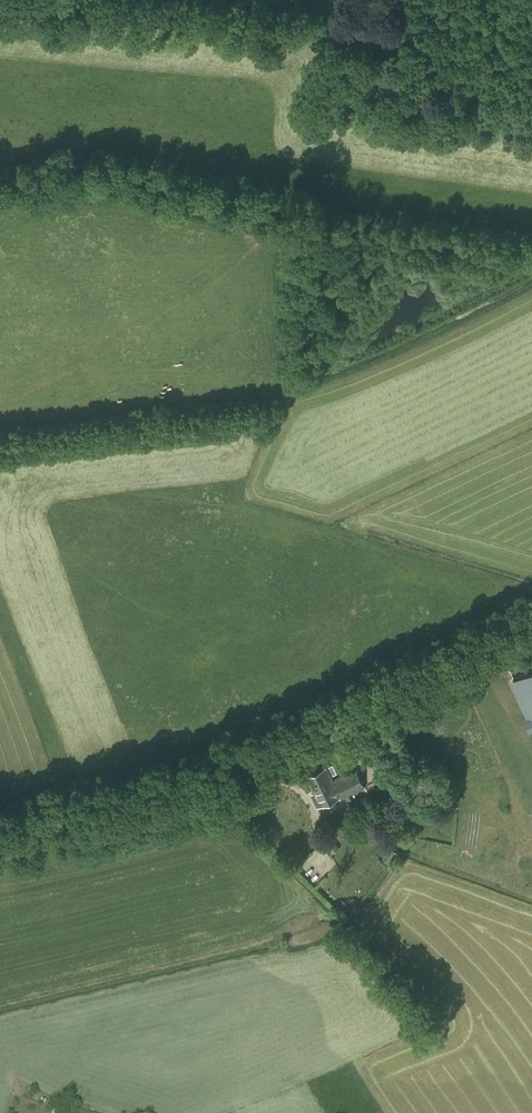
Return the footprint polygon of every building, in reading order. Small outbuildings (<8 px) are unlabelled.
[(509,675),(531,724),(531,664),(509,675)] [(371,761),(377,775),(391,768),(384,755),(371,761)] [(326,767),(308,776),(315,791),(322,805),(339,796),(341,799),(364,787),(356,769),(332,781),(330,776),(337,773),(333,764),(326,767)] [(442,786),(441,806),(453,807),(453,786),(442,786)] [(390,847),(382,858),(391,865),(399,854),(390,847)]
